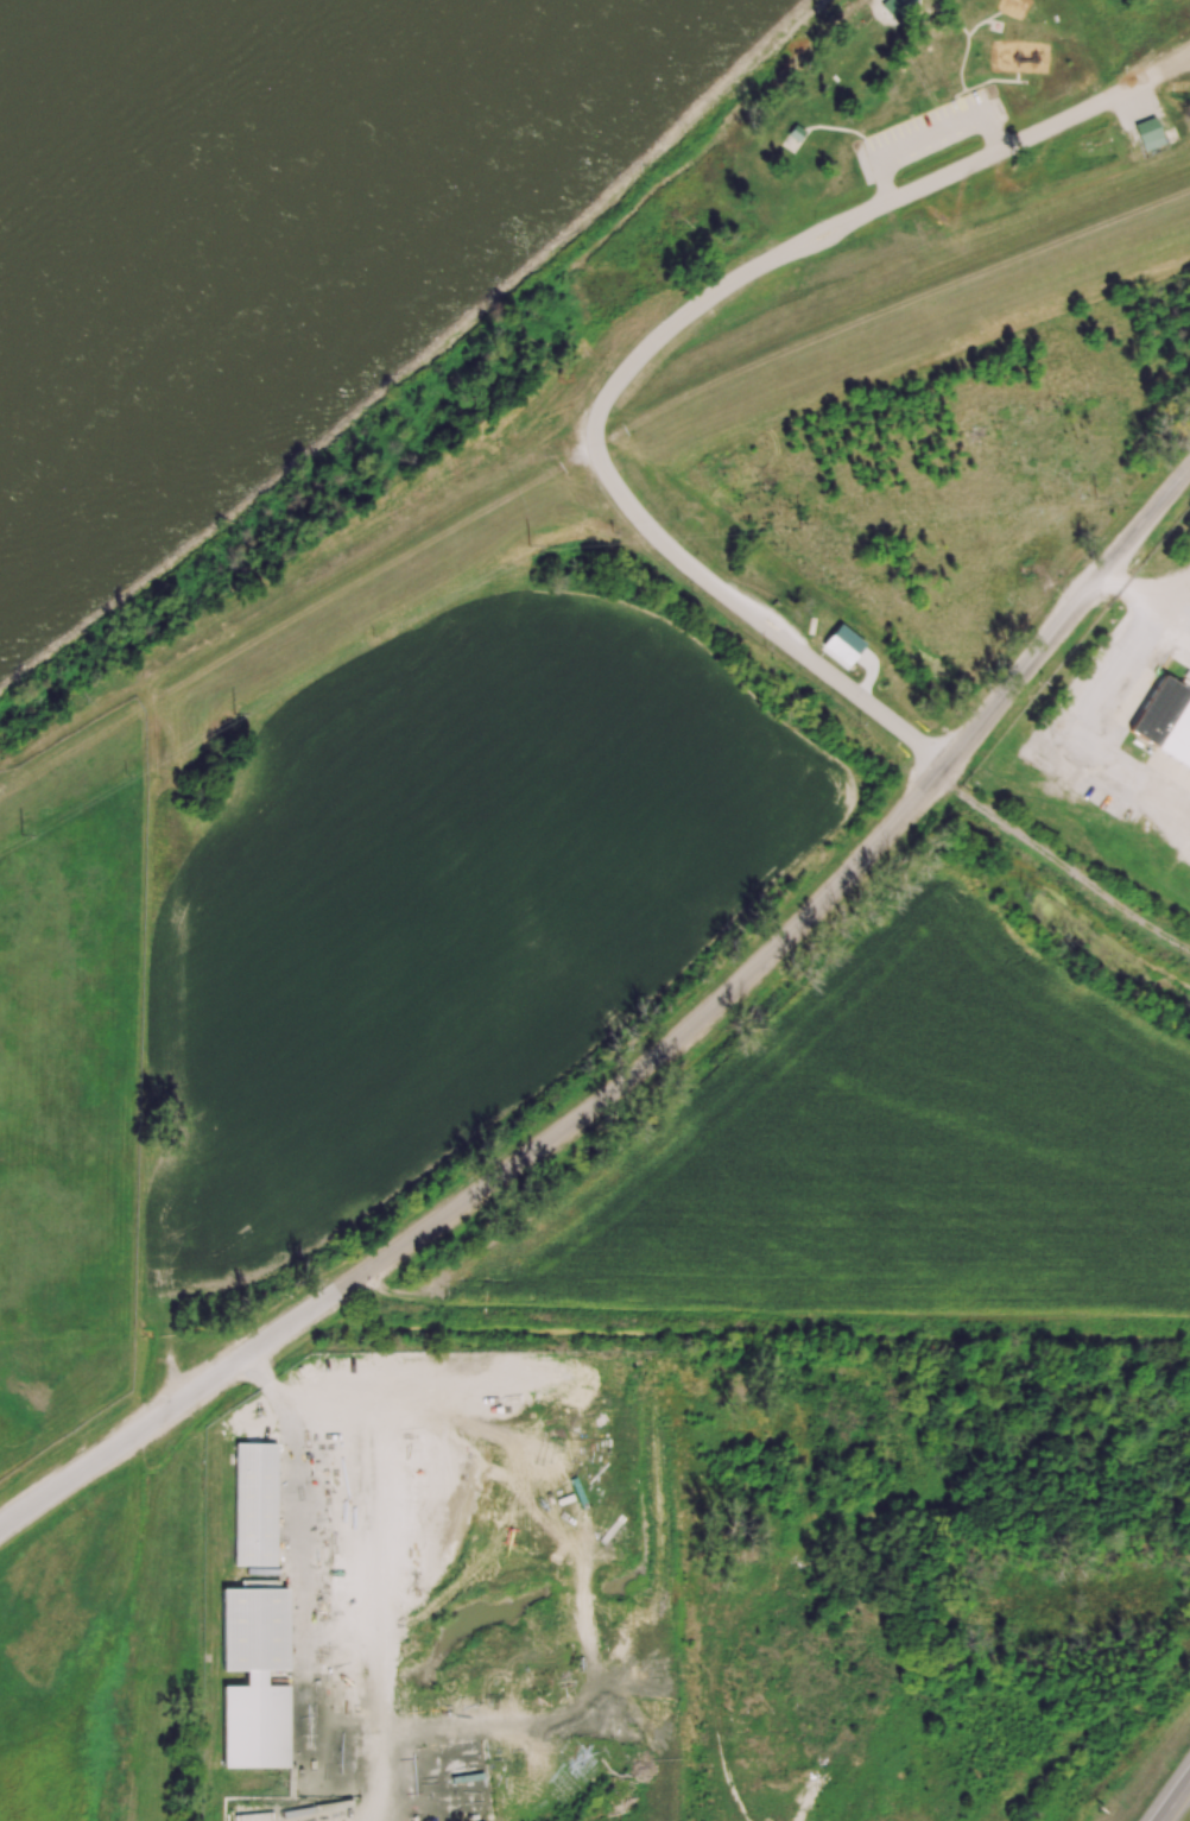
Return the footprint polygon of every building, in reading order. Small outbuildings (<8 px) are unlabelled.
[(875,10),(893,25),(906,11),(914,2),(912,0),(884,0),(875,10)] [(1129,125),(1144,158),(1165,150),(1151,115),(1129,125)] [(1160,129),(1166,145),(1178,140),(1172,125),(1160,129)] [(789,126),(783,139),(797,146),(803,134),(796,131),(789,126)] [(820,646),(846,666),(864,644),(838,624),(820,646)] [(1160,677),(1127,734),(1189,771),(1189,695),(1160,677)] [(275,1566),(276,1444),(234,1444),(233,1566),(275,1566)] [(384,1475),(385,1496),(423,1493),(422,1473),(384,1475)]
